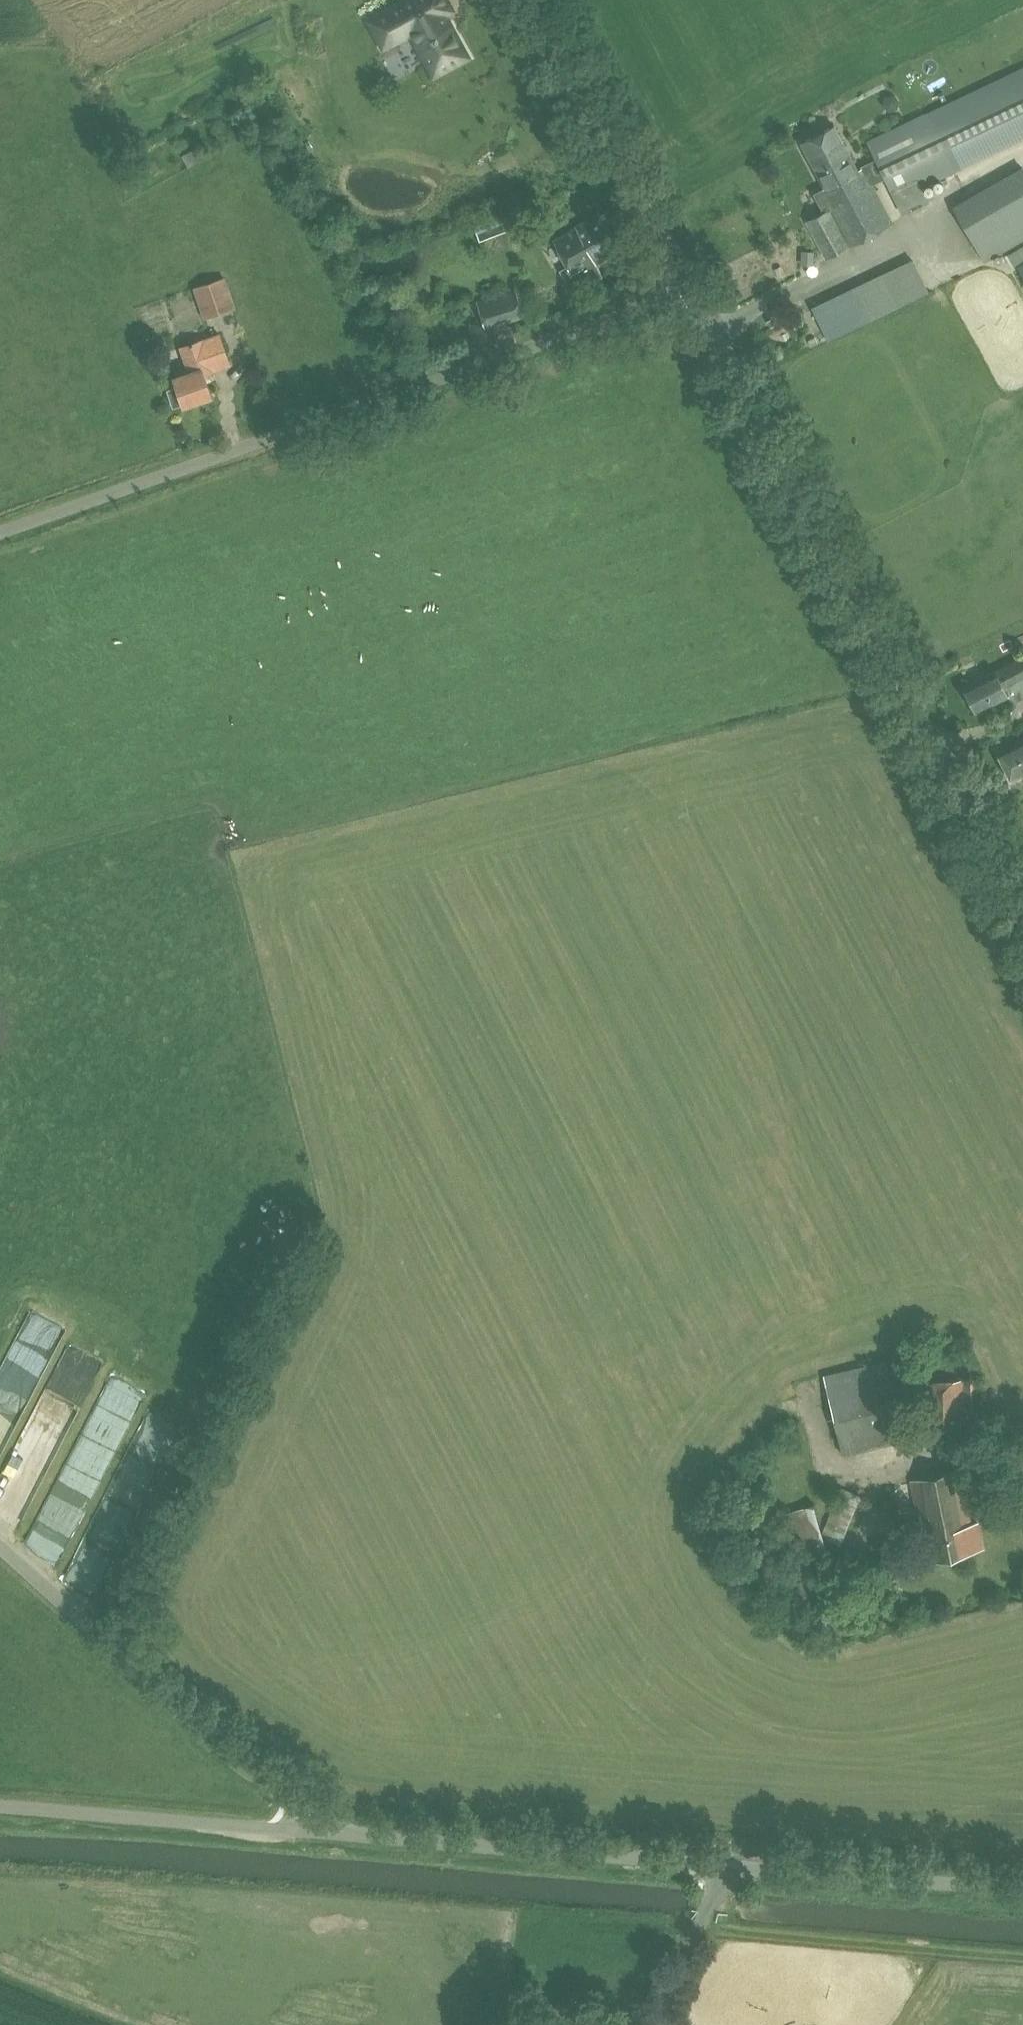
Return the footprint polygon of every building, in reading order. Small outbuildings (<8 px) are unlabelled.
[(371,20),(384,45),(406,33),(411,42),(416,39),(430,64),(437,60),(439,64),(447,66),(454,62),(457,54),(454,51),(462,47),(443,13),(451,9),(446,0),(409,0),(371,20)] [(1022,139),(1022,67),(924,114),(867,141),(875,158),(856,167),(834,125),(801,143),(825,188),(815,193),(821,205),(826,202),(829,208),(806,220),(826,258),(892,222),(872,185),(884,178),(894,196),(902,214),(930,201),(923,187),(952,173),(1022,139)] [(1022,165),(952,206),(984,261),(1022,239),(1022,166),(1022,165)] [(480,240),(495,235),(525,223),(519,206),(487,218),(488,222),(475,227),(480,240)] [(598,262),(620,250),(600,212),(577,224),(578,226),(555,239),(574,272),(565,277),(573,291),(604,274),(598,262)] [(1022,260),(1022,245),(1006,255),(1012,266),(1022,260)] [(814,248),(801,248),(801,262),(813,263),(814,248)] [(827,341),(864,322),(929,291),(913,257),(811,307),(827,341)] [(203,318),(236,308),(226,276),(193,287),(203,318)] [(486,329),(525,316),(515,288),(476,300),(486,329)] [(185,405),(212,396),(205,374),(232,365),(220,332),(179,346),(189,371),(174,376),(177,385),(167,389),(173,408),(184,404),(185,405)] [(815,336),(808,339),(811,345),(818,342),(815,336)] [(963,686),(976,711),(977,712),(1008,695),(1016,700),(1022,697),(1022,654),(995,669),(963,686)] [(998,750),(1013,778),(1022,773),(1022,738),(998,750)] [(843,1454),(906,1438),(887,1360),(824,1374),(843,1454)] [(981,1423),(980,1378),(921,1381),(924,1429),(966,1426),(966,1406),(967,1423),(981,1423)] [(971,1524),(959,1468),(911,1479),(921,1525),(916,1526),(924,1561),(984,1548),(978,1522),(971,1524)] [(842,1545),(862,1495),(841,1487),(822,1531),(814,1504),(777,1515),(793,1564),(828,1554),(824,1538),(842,1545)] [(798,1607),(836,1593),(827,1571),(790,1583),(798,1607)]
